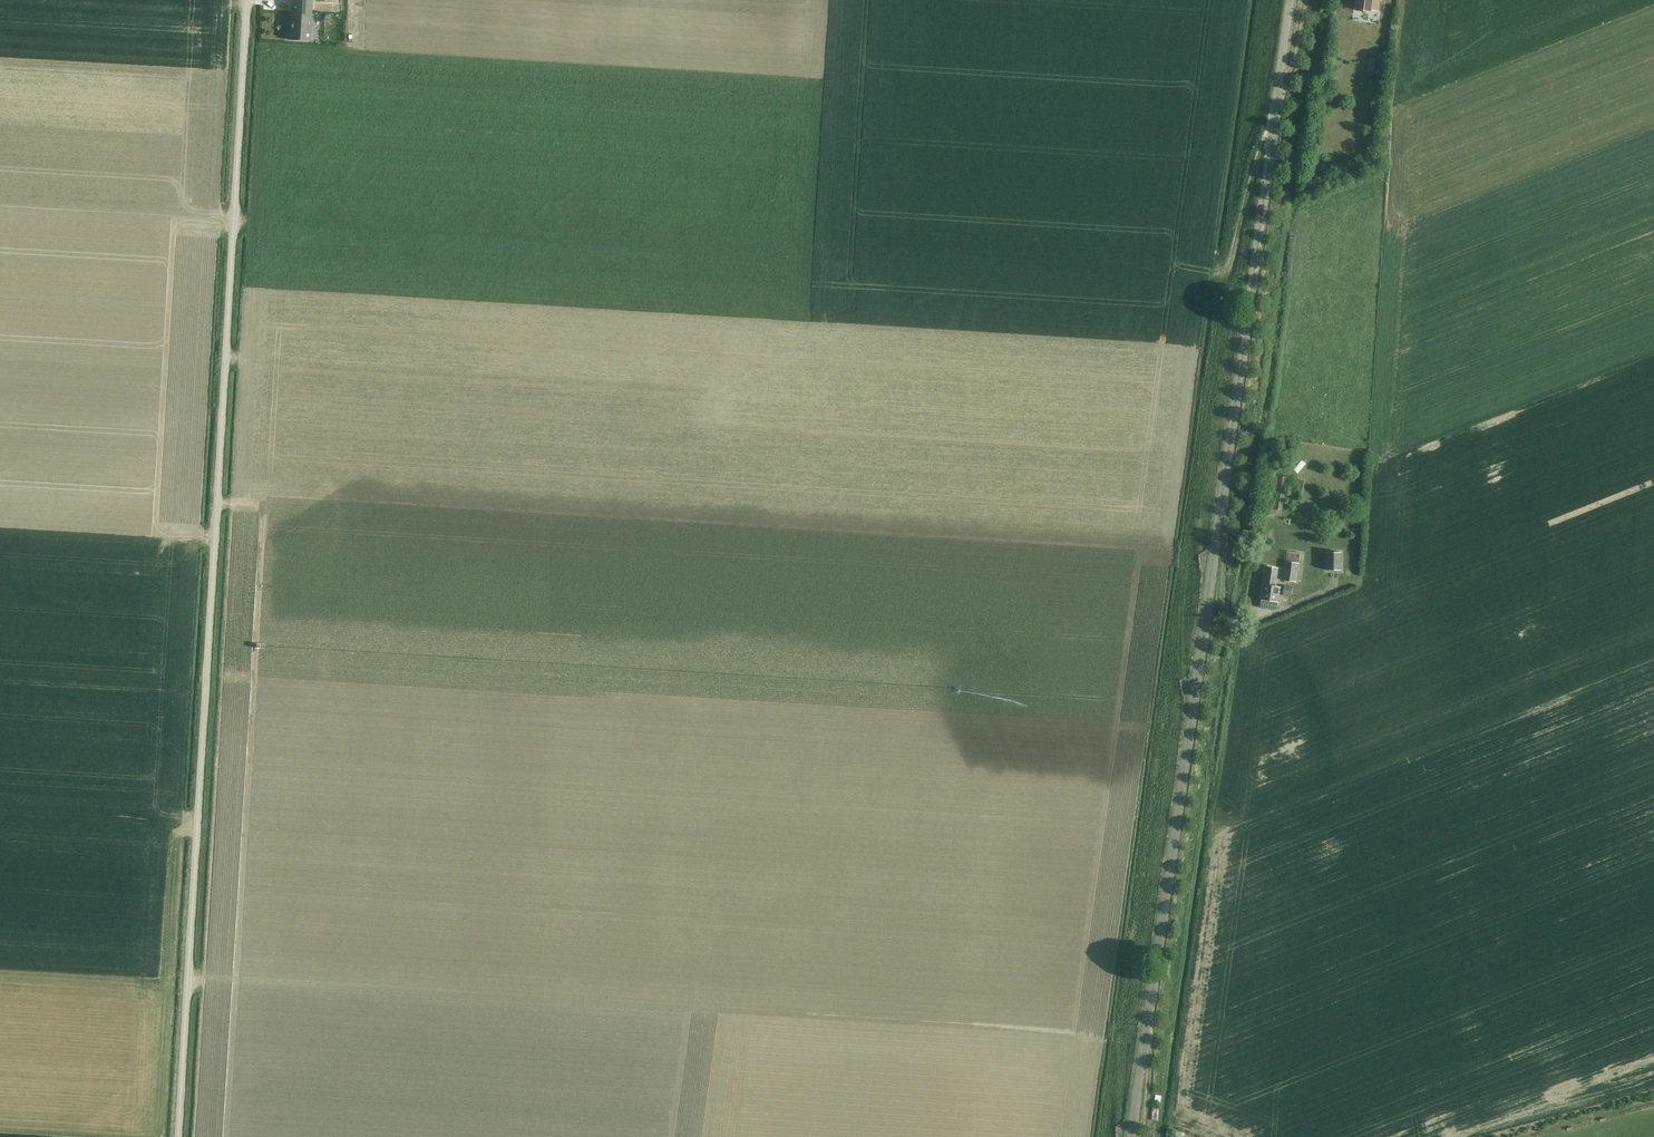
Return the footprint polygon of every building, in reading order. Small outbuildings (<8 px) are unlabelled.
[(290,18),(311,19),(312,0),(291,0),(291,7),(290,18)] [(1356,10),(1371,12),(1371,9),(1377,10),(1379,0),(1357,0),(1356,10)] [(309,41),(311,19),(290,18),(289,40),(309,41)] [(1376,61),(1375,72),(1383,72),(1384,61),(1376,61)] [(1326,570),(1340,570),(1340,553),(1326,553),(1326,570)] [(1285,561),(1283,579),(1296,581),(1299,563),(1285,561)] [(1278,568),(1266,567),(1260,607),(1277,610),(1280,586),(1276,586),(1276,584),(1275,584),(1278,568)]
